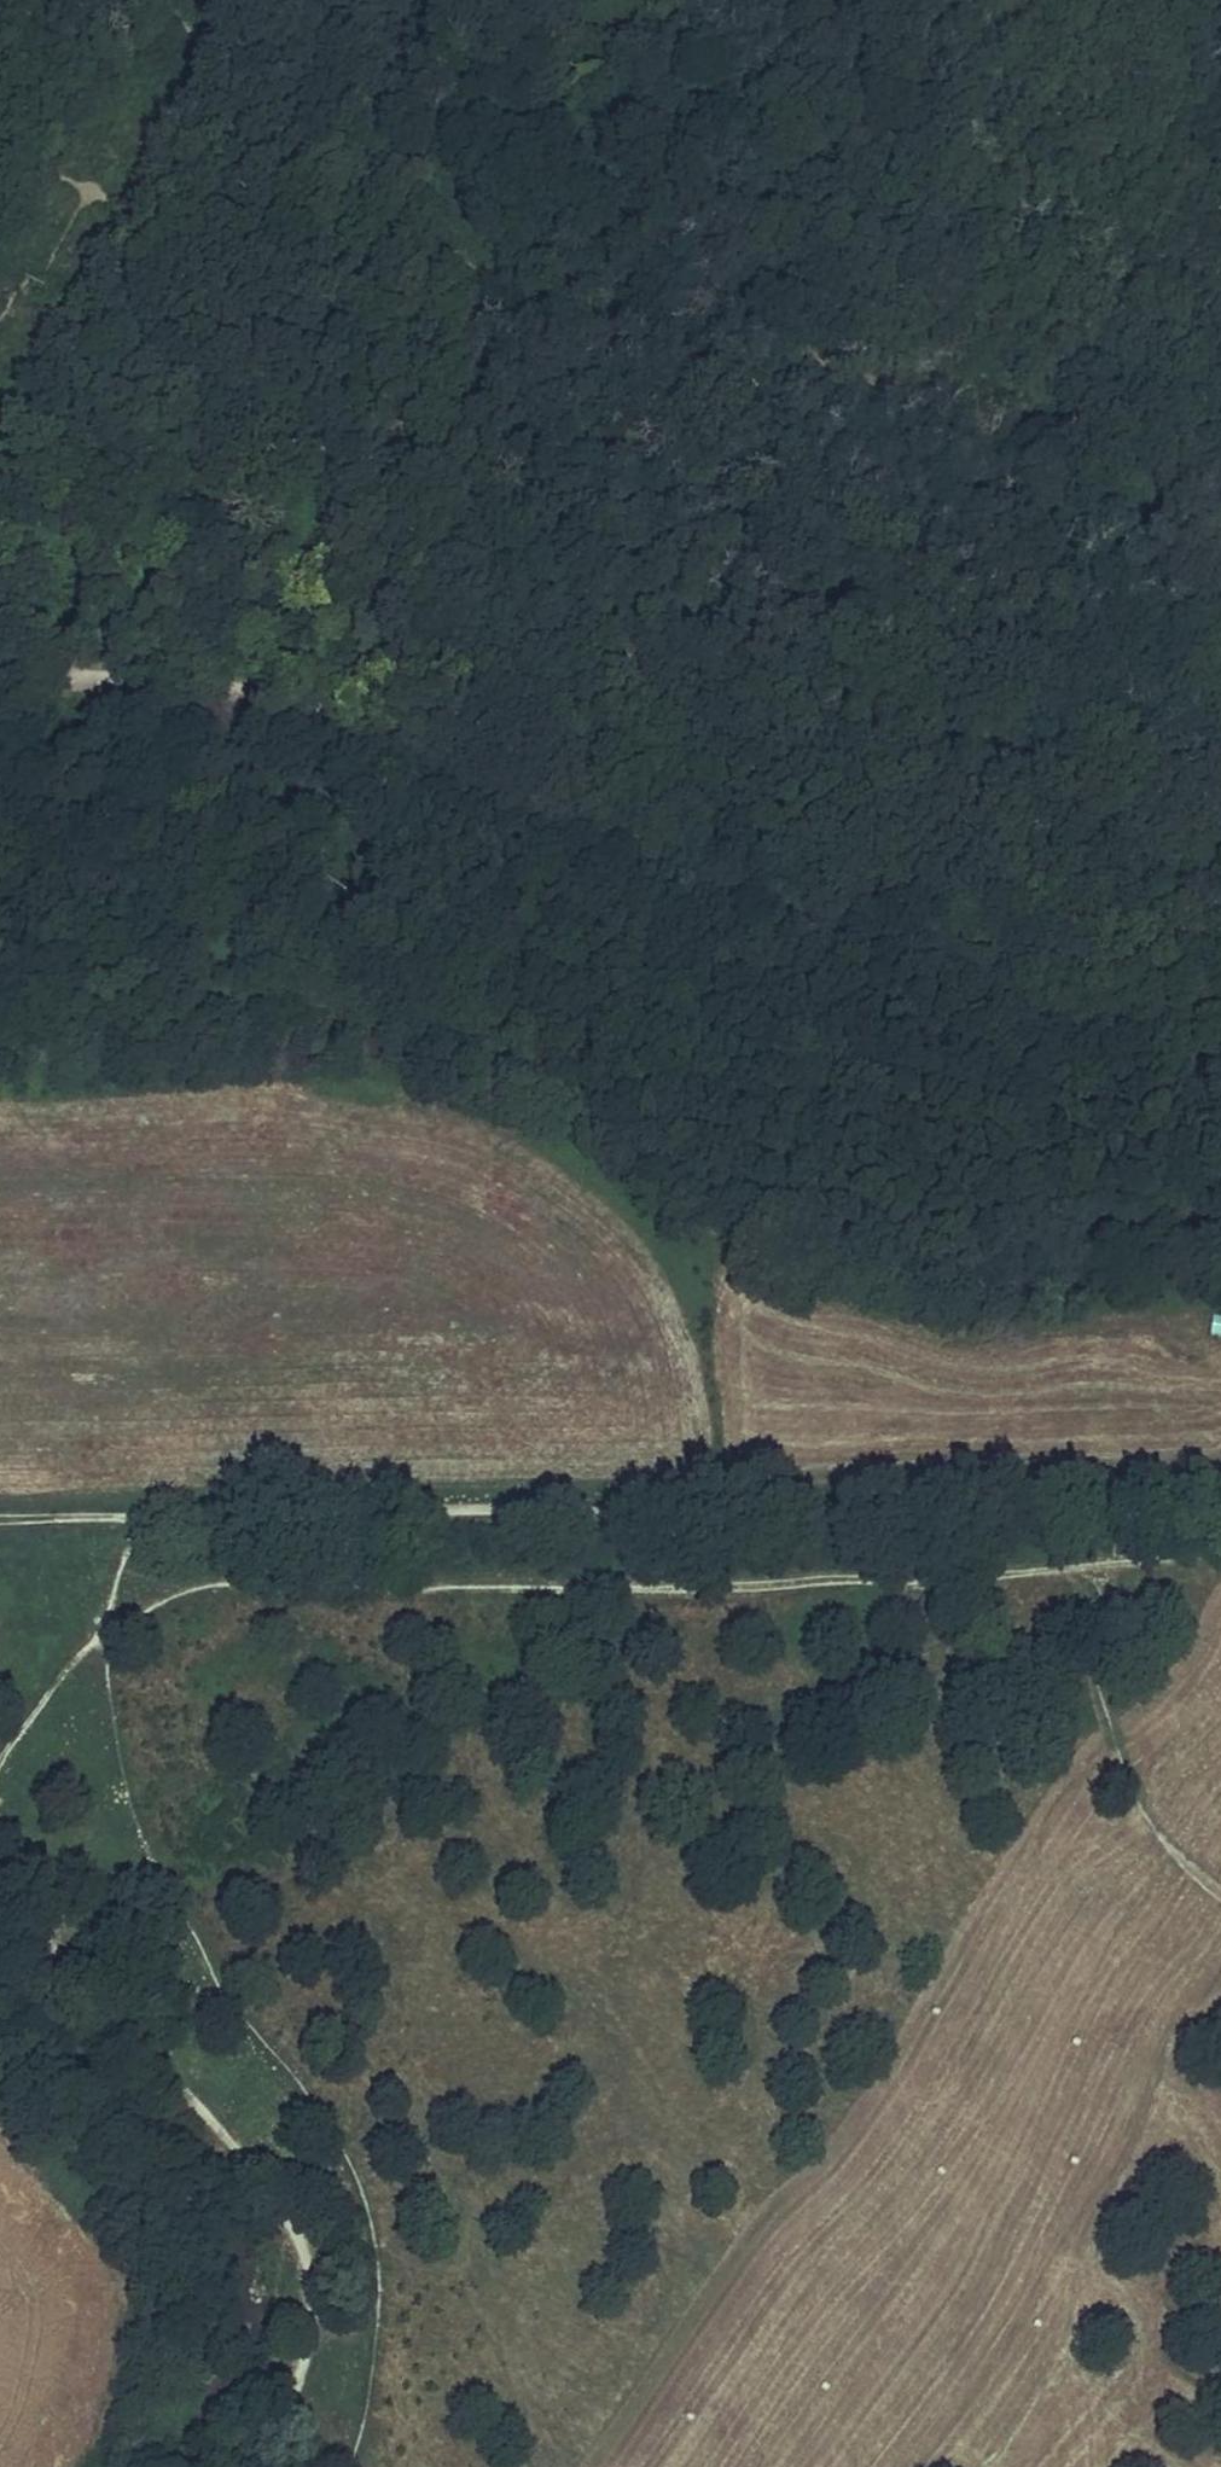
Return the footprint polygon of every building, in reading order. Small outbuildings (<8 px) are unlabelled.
[(1211,1318),(1210,1339),(1220,1339),(1220,1319),(1211,1318)]
